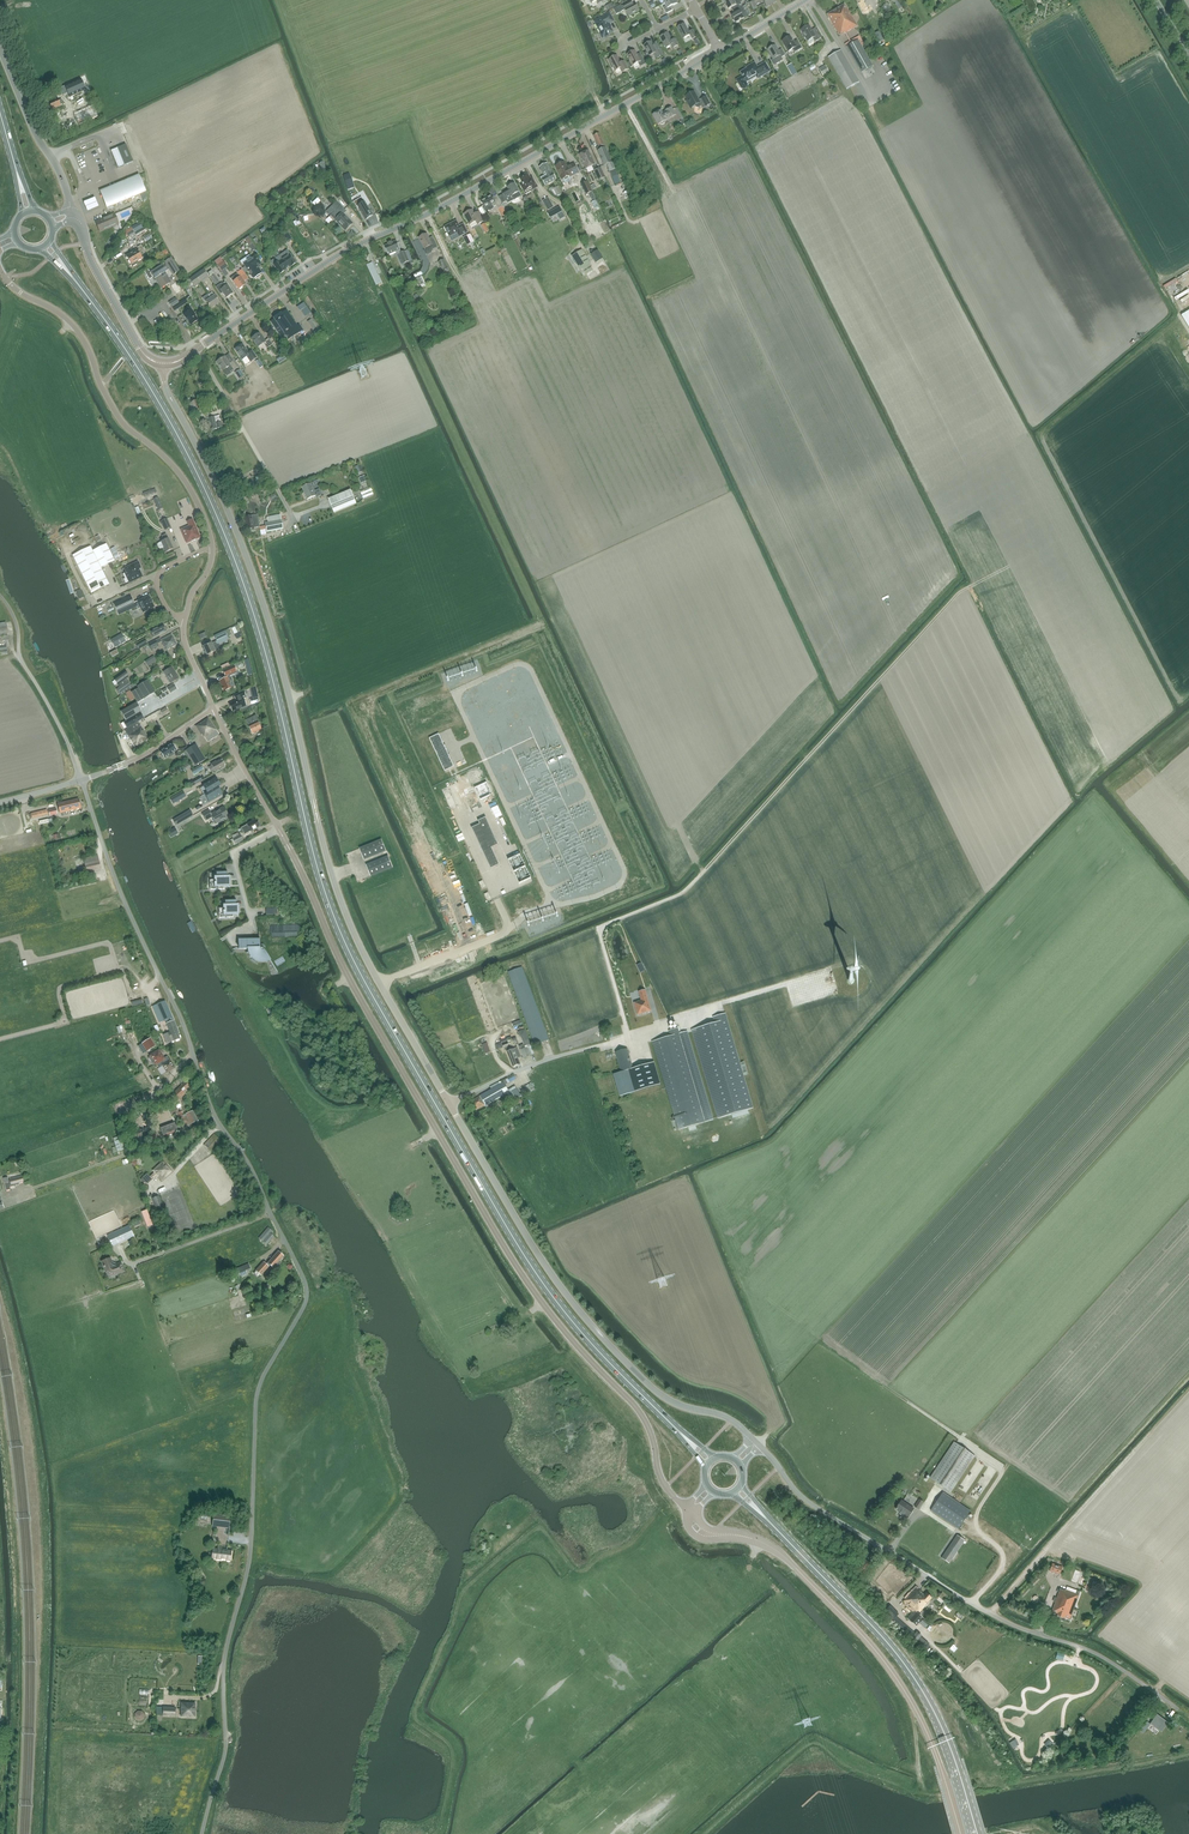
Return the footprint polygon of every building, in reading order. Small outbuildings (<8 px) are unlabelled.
[(664,3),(666,6),(663,8),(667,14),(673,10),(672,7),(678,3),(676,0),(670,0),(664,3)] [(725,3),(728,10),(731,8),(733,11),(735,10),(740,7),(738,4),(741,3),(742,1),(742,0),(731,0),(725,3)] [(628,17),(639,11),(635,4),(633,5),(631,1),(621,7),(621,5),(614,9),(617,15),(625,10),(628,17)] [(891,10),(888,4),(882,7),(886,14),(891,10)] [(737,13),(732,16),(735,23),(744,19),(748,17),(746,14),(750,13),(745,5),(742,7),(742,6),(740,7),(735,10),(737,13)] [(844,5),(827,14),(839,36),(844,33),(857,26),(844,5)] [(605,17),(595,22),(602,34),(602,33),(605,37),(609,35),(608,34),(612,32),(608,24),(614,22),(609,14),(604,16),(605,17)] [(677,28),(683,38),(690,35),(692,39),(696,37),(692,30),(689,32),(684,24),(677,28)] [(809,25),(801,30),(805,37),(804,37),(807,42),(813,38),(815,42),(821,38),(817,31),(814,33),(809,25)] [(672,49),(675,47),(678,45),(675,39),(672,41),(667,33),(660,37),(666,48),(671,46),(672,49)] [(790,36),(783,41),(786,45),(784,46),(788,52),(793,49),(795,53),(802,48),(797,40),(794,42),(790,36)] [(654,54),(657,59),(663,55),(660,49),(656,51),(651,42),(644,46),(647,52),(644,53),(646,58),(649,56),(650,57),(654,54)] [(862,74),(873,68),(858,42),(847,48),(862,74)] [(782,61),(780,58),(785,55),(782,49),(779,51),(775,45),(768,50),(773,60),(771,61),(774,66),(782,61)] [(633,66),(633,65),(638,63),(640,67),(646,64),(642,56),(639,58),(635,51),(627,55),(631,61),(628,63),(630,68),(633,66)] [(847,89),(850,88),(860,83),(841,51),(829,58),(847,89)] [(617,56),(609,60),(615,72),(620,69),(622,73),(629,69),(624,62),(621,63),(617,56)] [(757,79),(762,76),(770,71),(765,63),(757,68),(754,63),(749,67),(749,68),(741,73),(743,75),(736,80),(741,89),(744,89),(747,88),(748,85),(746,82),(756,76),(757,79)] [(819,70),(823,76),(829,73),(825,66),(819,70)] [(64,86),(60,88),(64,95),(67,93),(69,97),(86,90),(81,79),(64,86)] [(695,106),(696,107),(698,108),(701,106),(703,108),(710,104),(706,97),(699,101),(694,92),(685,97),(687,100),(686,101),(690,109),(695,106)] [(52,110),(61,106),(61,105),(63,104),(61,99),(59,100),(58,99),(49,102),(52,110)] [(670,118),(675,115),(671,108),(666,111),(667,112),(663,114),(661,111),(654,115),(659,124),(661,123),(661,124),(662,125),(664,124),(665,122),(664,121),(666,120),(670,118)] [(599,133),(594,136),(599,146),(596,148),(604,166),(606,165),(609,172),(610,171),(612,178),(618,175),(613,162),(612,162),(599,133)] [(126,145),(117,148),(117,149),(119,153),(124,165),(133,162),(126,145)] [(589,150),(579,155),(586,169),(592,166),(599,181),(605,178),(601,168),(598,169),(589,150)] [(565,162),(555,167),(562,180),(562,181),(563,181),(564,183),(566,184),(570,182),(571,179),(571,177),(579,173),(574,164),(567,167),(565,162)] [(556,180),(548,163),(540,168),(544,176),(541,178),(545,186),(556,180)] [(523,174),(522,177),(523,178),(521,180),(523,184),(521,185),(526,193),(537,186),(532,176),(530,177),(528,175),(529,175),(528,173),(525,172),(523,174)] [(347,187),(353,184),(349,173),(343,176),(347,187)] [(124,203),(123,201),(139,194),(146,192),(139,175),(100,191),(107,208),(118,203),(119,205),(124,203)] [(587,182),(582,185),(586,195),(592,192),(587,182)] [(521,200),(523,199),(514,184),(508,188),(517,204),(522,202),(521,200)] [(562,194),(559,187),(554,189),(557,196),(562,194)] [(503,207),(500,202),(497,196),(492,198),(491,195),(481,201),(485,208),(484,209),(485,211),(487,212),(489,211),(490,211),(493,209),(494,207),(497,206),(498,209),(503,207)] [(364,203),(361,198),(353,202),(357,208),(358,207),(365,220),(372,216),(364,202),(364,203)] [(542,201),(548,211),(554,207),(548,198),(542,201)] [(336,201),(326,211),(330,215),(346,231),(353,224),(344,215),(346,212),(336,201)] [(559,206),(547,213),(550,218),(557,214),(560,219),(565,217),(559,206)] [(478,212),(475,214),(472,210),(465,214),(470,225),(476,221),(478,225),(484,222),(478,212)] [(100,232),(112,227),(119,224),(115,214),(110,215),(95,222),(100,232)] [(447,226),(445,227),(449,237),(452,241),(459,237),(468,233),(463,224),(459,226),(456,221),(447,226)] [(280,229),(277,231),(285,244),(292,239),(287,231),(286,229),(282,232),(280,229)] [(468,239),(471,244),(474,242),(469,233),(463,237),(465,241),(468,239)] [(432,253),(433,250),(438,247),(434,239),(430,241),(427,234),(419,238),(425,249),(424,251),(425,254),(427,255),(432,253)] [(248,237),(244,240),(249,247),(252,251),(256,248),(248,237)] [(388,244),(384,246),(388,255),(396,252),(397,255),(400,254),(404,264),(409,262),(410,266),(414,264),(410,255),(407,256),(405,251),(401,252),(396,241),(392,243),(392,242),(388,244)] [(139,254),(144,251),(141,245),(137,247),(139,250),(137,251),(136,250),(126,256),(132,267),(137,264),(136,263),(142,259),(139,254)] [(276,248),(273,250),(277,256),(284,266),(285,268),(286,268),(287,268),(290,266),(291,266),(297,262),(294,258),(293,258),(287,250),(280,254),(276,248)] [(572,256),(580,271),(583,269),(586,275),(593,271),(589,265),(591,264),(582,250),(572,256)] [(598,250),(591,255),(596,263),(603,259),(598,250)] [(284,270),(286,268),(285,268),(284,266),(277,256),(271,261),(280,274),(285,271),(284,270)] [(220,257),(214,261),(221,271),(224,269),(227,267),(223,261),(220,257)] [(245,258),(240,261),(242,265),(244,264),(251,275),(250,275),(252,278),(253,278),(254,279),(261,274),(255,265),(259,262),(255,257),(251,259),(251,258),(247,261),(245,258)] [(148,269),(144,271),(149,279),(153,277),(154,279),(156,279),(162,288),(171,283),(168,278),(179,272),(171,259),(166,263),(167,265),(164,266),(163,265),(162,265),(160,261),(155,263),(159,269),(154,272),(152,269),(149,270),(148,269)] [(438,262),(443,272),(449,269),(444,259),(438,262)] [(372,263),(367,265),(376,286),(382,283),(372,263)] [(237,273),(231,278),(233,282),(239,289),(245,285),(243,282),(248,278),(242,269),(237,273)] [(194,287),(208,277),(206,274),(203,270),(188,281),(189,283),(192,288),(194,286),(194,287)] [(210,278),(215,284),(219,281),(211,270),(206,274),(208,277),(210,278)] [(1181,276),(1167,282),(1169,286),(1183,279),(1181,276)] [(221,284),(215,287),(220,295),(223,293),(226,298),(233,293),(228,285),(227,286),(225,282),(223,284),(221,285),(221,284)] [(187,285),(184,287),(190,297),(194,295),(187,285)] [(1177,300),(1188,293),(1188,288),(1174,295),(1177,300)] [(208,295),(203,298),(205,302),(207,301),(211,308),(220,302),(215,295),(214,296),(212,293),(209,295),(208,295)] [(181,306),(179,302),(176,297),(169,302),(174,311),(181,306)] [(193,301),(200,313),(204,311),(201,306),(199,306),(195,300),(193,301)] [(1183,313),(1188,310),(1188,305),(1181,309),(1183,313)] [(190,325),(198,320),(194,313),(193,313),(190,306),(186,309),(188,312),(184,315),(190,325)] [(274,319),(271,322),(282,338),(286,336),(288,340),(303,331),(299,325),(297,326),(287,310),(281,314),(281,313),(273,318),(274,319)] [(1181,315),(1188,328),(1188,310),(1181,315)] [(309,322),(314,330),(319,326),(314,318),(309,322)] [(319,337),(324,334),(320,328),(315,332),(319,337)] [(259,334),(252,339),(258,347),(263,344),(266,349),(272,345),(268,339),(265,341),(264,339),(263,339),(259,334)] [(243,345),(235,350),(242,360),(245,365),(250,362),(257,358),(252,351),(248,353),(243,345)] [(284,355),(277,360),(279,364),(286,359),(284,355)] [(224,356),(216,362),(222,371),(225,375),(226,374),(227,376),(231,373),(230,371),(237,367),(233,361),(229,363),(224,356)] [(239,370),(235,373),(239,379),(244,376),(239,370)] [(203,406),(200,407),(196,400),(189,404),(195,415),(199,412),(201,415),(207,411),(203,406)] [(221,422),(215,423),(214,417),(209,418),(212,430),(222,427),(221,422)] [(361,465),(355,467),(357,473),(363,471),(361,465)] [(315,496),(310,484),(302,487),(307,499),(315,496)] [(152,490),(143,494),(145,499),(154,495),(152,490)] [(351,490),(328,499),(334,513),(356,504),(351,490)] [(158,510),(163,508),(159,497),(154,499),(158,510)] [(283,529),(280,514),(267,517),(268,522),(264,523),(266,532),(283,529)] [(247,529),(259,527),(257,515),(245,517),(247,529)] [(161,521),(165,530),(171,528),(167,518),(161,521)] [(189,526),(181,530),(187,543),(191,541),(192,543),(192,541),(195,540),(196,541),(195,539),(200,537),(192,520),(187,522),(189,526)] [(160,549),(164,547),(166,552),(172,550),(166,534),(162,536),(164,541),(161,542),(158,543),(157,545),(159,548),(160,549)] [(115,561),(112,557),(106,544),(92,551),(90,547),(73,556),(91,593),(109,585),(101,568),(115,561)] [(126,572),(124,573),(129,583),(143,577),(139,569),(141,568),(138,562),(129,566),(124,568),(126,572)] [(113,604),(116,610),(117,611),(133,603),(130,596),(113,604)] [(142,612),(154,607),(149,596),(137,601),(142,612)] [(154,637),(166,631),(163,625),(151,631),(154,637)] [(225,631),(214,636),(216,641),(227,636),(225,631)] [(166,651),(176,645),(171,634),(161,640),(160,638),(155,641),(157,644),(161,641),(166,651)] [(8,635),(0,637),(0,655),(8,654),(6,646),(9,646),(8,635)] [(122,636),(111,642),(115,647),(125,641),(122,636)] [(138,649),(148,644),(145,640),(136,645),(138,649)] [(155,641),(148,644),(151,650),(158,647),(157,644),(155,641)] [(211,643),(203,647),(206,655),(220,649),(218,645),(216,642),(215,642),(211,644),(211,643)] [(234,666),(222,671),(225,677),(236,672),(234,666)] [(170,683),(178,679),(174,673),(174,672),(171,667),(163,672),(170,683)] [(120,695),(131,687),(126,680),(129,678),(125,672),(114,680),(119,687),(116,690),(120,695)] [(227,677),(219,681),(222,687),(221,687),(223,692),(224,692),(225,693),(229,692),(229,690),(228,689),(235,686),(232,679),(229,681),(227,677)] [(144,699),(155,693),(147,680),(136,686),(138,688),(144,699)] [(163,693),(168,690),(170,694),(177,689),(174,684),(167,689),(166,688),(161,691),(163,693)] [(137,703),(144,699),(138,688),(131,692),(137,703)] [(158,698),(160,701),(169,695),(167,692),(158,698)] [(245,702),(244,700),(243,698),(246,697),(243,692),(234,696),(236,700),(235,701),(229,704),(232,711),(241,707),(242,709),(247,707),(245,701),(245,702)] [(125,719),(140,711),(136,704),(121,712),(125,719)] [(141,713),(124,723),(127,728),(144,718),(141,713)] [(259,723),(256,717),(255,715),(247,720),(250,726),(248,727),(252,734),(261,729),(258,723),(259,723)] [(207,742),(219,734),(208,718),(195,726),(201,735),(202,735),(203,738),(204,737),(207,742)] [(139,740),(142,744),(148,739),(140,726),(137,722),(130,727),(132,730),(134,729),(135,732),(136,734),(137,734),(140,738),(139,738),(140,739),(139,740)] [(135,748),(142,744),(139,740),(140,739),(139,738),(140,738),(137,734),(136,734),(135,732),(134,729),(132,730),(130,727),(124,731),(126,734),(126,735),(135,748)] [(429,738),(445,771),(454,767),(439,734),(429,738)] [(159,751),(161,754),(161,756),(162,757),(164,758),(164,759),(170,755),(171,757),(175,754),(174,752),(177,750),(172,743),(159,751)] [(194,766),(205,760),(195,744),(185,750),(194,766)] [(214,771),(223,766),(220,760),(216,763),(215,762),(210,764),(211,765),(208,767),(211,772),(214,770),(214,771)] [(196,772),(203,769),(201,766),(194,769),(191,771),(194,776),(197,774),(196,772)] [(202,781),(199,777),(193,781),(193,780),(189,782),(192,787),(195,785),(202,781)] [(216,777),(202,785),(202,786),(203,785),(207,792),(207,793),(217,787),(220,786),(215,778),(216,778),(216,777)] [(207,792),(204,794),(209,802),(208,802),(209,802),(222,794),(221,794),(217,787),(207,793),(207,792)] [(183,791),(170,798),(173,804),(186,796),(183,791)] [(81,807),(79,798),(58,803),(60,812),(81,807)] [(225,821),(229,818),(223,807),(210,814),(208,810),(201,814),(205,821),(211,817),(216,824),(224,819),(225,821)] [(190,810),(178,817),(181,823),(193,815),(190,810)] [(480,824),(471,828),(490,869),(499,864),(492,848),(498,845),(486,817),(478,821),(480,824)] [(260,826),(258,822),(256,823),(255,820),(240,828),(244,835),(260,826)] [(174,828),(167,832),(171,838),(178,834),(174,828)] [(235,844),(243,840),(240,835),(233,840),(235,844)] [(381,839),(359,849),(364,860),(386,851),(381,839)] [(86,872),(101,868),(98,855),(83,859),(86,872)] [(388,856),(366,865),(371,876),(393,867),(388,856)] [(210,880),(210,890),(224,889),(224,887),(229,887),(229,877),(226,877),(226,872),(217,873),(217,877),(214,877),(215,880),(210,880)] [(238,915),(238,905),(235,905),(235,900),(226,901),(226,906),(223,906),(223,908),(219,908),(219,918),(233,917),(233,915),(238,915)] [(234,949),(246,949),(246,950),(247,951),(247,953),(248,954),(248,955),(249,956),(250,957),(251,958),(252,959),(253,960),(254,960),(255,961),(256,961),(257,962),(259,962),(260,962),(261,962),(262,962),(264,962),(265,962),(266,961),(267,961),(269,960),(263,951),(262,951),(261,951),(260,951),(259,951),(259,950),(258,949),(258,948),(259,948),(259,939),(246,940),(246,948),(234,949)] [(549,1039),(535,1003),(521,967),(508,972),(535,1044),(549,1039)] [(638,1002),(634,1003),(637,1015),(642,1014),(643,1014),(647,1013),(646,1012),(651,1011),(645,990),(639,992),(641,1000),(638,1001),(638,1002)] [(165,1001),(159,1003),(152,1007),(156,1015),(154,1016),(155,1019),(157,1018),(159,1023),(166,1020),(167,1023),(166,1023),(170,1032),(163,1035),(167,1043),(180,1039),(178,1034),(179,1033),(172,1016),(165,1001)] [(715,1023),(693,1030),(718,1119),(751,1108),(724,1015),(717,1017),(717,1020),(714,1021),(715,1023)] [(705,1122),(678,1028),(668,1031),(670,1036),(652,1041),(678,1130),(688,1127),(689,1131),(696,1129),(695,1125),(705,1122)] [(687,1031),(679,1033),(705,1122),(713,1120),(687,1031)] [(142,1043),(147,1051),(155,1046),(150,1038),(142,1043)] [(530,1045),(527,1046),(526,1044),(519,1047),(523,1058),(534,1054),(530,1045)] [(517,1048),(507,1051),(513,1066),(520,1064),(518,1058),(520,1057),(517,1048)] [(621,1072),(613,1074),(619,1096),(635,1092),(628,1070),(633,1068),(627,1049),(615,1052),(621,1072)] [(150,1057),(148,1058),(153,1065),(155,1064),(158,1068),(162,1065),(167,1073),(174,1068),(167,1056),(163,1059),(158,1051),(150,1057)] [(633,1068),(628,1070),(635,1092),(660,1085),(654,1062),(633,1068)] [(489,1103),(508,1092),(502,1081),(501,1082),(501,1081),(490,1087),(491,1088),(479,1095),(479,1096),(471,1101),(476,1110),(485,1105),(489,1102),(489,1103)] [(185,1082),(171,1095),(177,1101),(185,1094),(183,1092),(189,1086),(185,1082)] [(187,1116),(179,1120),(182,1127),(190,1123),(191,1124),(197,1121),(193,1111),(186,1114),(187,1116)] [(177,1131),(174,1122),(160,1128),(163,1136),(177,1131)] [(123,1138),(122,1135),(113,1138),(114,1141),(114,1142),(117,1151),(124,1149),(121,1139),(123,1138)] [(212,1152),(221,1141),(214,1135),(204,1145),(212,1152)] [(162,1180),(172,1171),(163,1162),(153,1171),(154,1172),(150,1177),(147,1173),(142,1178),(147,1184),(152,1179),(153,1178),(154,1178),(157,1176),(162,1180)] [(23,1182),(22,1175),(9,1178),(9,1180),(8,1180),(8,1177),(3,1178),(4,1184),(6,1191),(10,1190),(10,1187),(19,1185),(19,1183),(23,1182)] [(157,1212),(163,1209),(158,1196),(152,1199),(157,1212)] [(147,1210),(141,1212),(145,1222),(151,1220),(147,1210)] [(112,1246),(134,1236),(129,1226),(107,1235),(112,1246)] [(272,1231),(268,1227),(258,1238),(266,1245),(274,1236),(270,1233),(272,1231)] [(273,1268),(284,1256),(278,1251),(268,1263),(267,1264),(269,1266),(270,1265),(273,1268)] [(109,1258),(102,1261),(105,1271),(106,1272),(108,1274),(110,1275),(112,1275),(114,1275),(115,1274),(123,1271),(120,1263),(116,1265),(111,1263),(109,1258)] [(269,1266),(267,1264),(264,1262),(256,1271),(261,1275),(269,1266)] [(250,1269),(248,1264),(237,1268),(240,1276),(247,1274),(245,1271),(250,1269)] [(951,1492),(975,1456),(954,1442),(930,1478),(951,1492)] [(959,1529),(971,1511),(943,1493),(931,1511),(959,1529)] [(918,1509),(923,1502),(919,1500),(915,1507),(918,1509)] [(899,1514),(903,1516),(907,1519),(913,1509),(901,1501),(895,1509),(900,1512),(899,1514)] [(213,1514),(212,1526),(230,1528),(231,1516),(213,1514)] [(949,1564),(965,1540),(957,1535),(941,1558),(949,1564)] [(231,1561),(232,1551),(222,1550),(223,1547),(218,1546),(217,1549),(212,1549),(211,1558),(221,1560),(220,1563),(225,1564),(226,1560),(231,1561)] [(863,1575),(870,1564),(863,1559),(856,1570),(863,1575)] [(1049,1571),(1060,1575),(1062,1567),(1052,1563),(1049,1571)] [(1093,1589),(1097,1581),(1088,1577),(1085,1586),(1093,1589)] [(1080,1592),(1077,1590),(1067,1587),(1066,1590),(1065,1590),(1065,1591),(1060,1589),(1052,1612),(1056,1614),(1056,1615),(1064,1618),(1064,1617),(1070,1619),(1080,1592)] [(922,1610),(928,1603),(931,1598),(926,1593),(924,1595),(916,1588),(904,1601),(916,1612),(908,1620),(915,1626),(923,1618),(921,1617),(924,1612),(922,1610)] [(195,1717),(196,1704),(182,1703),(181,1717),(195,1717)] [(175,1707),(163,1707),(163,1716),(175,1717),(175,1707)] [(1157,1715),(1150,1724),(1161,1732),(1168,1723),(1157,1715)]
